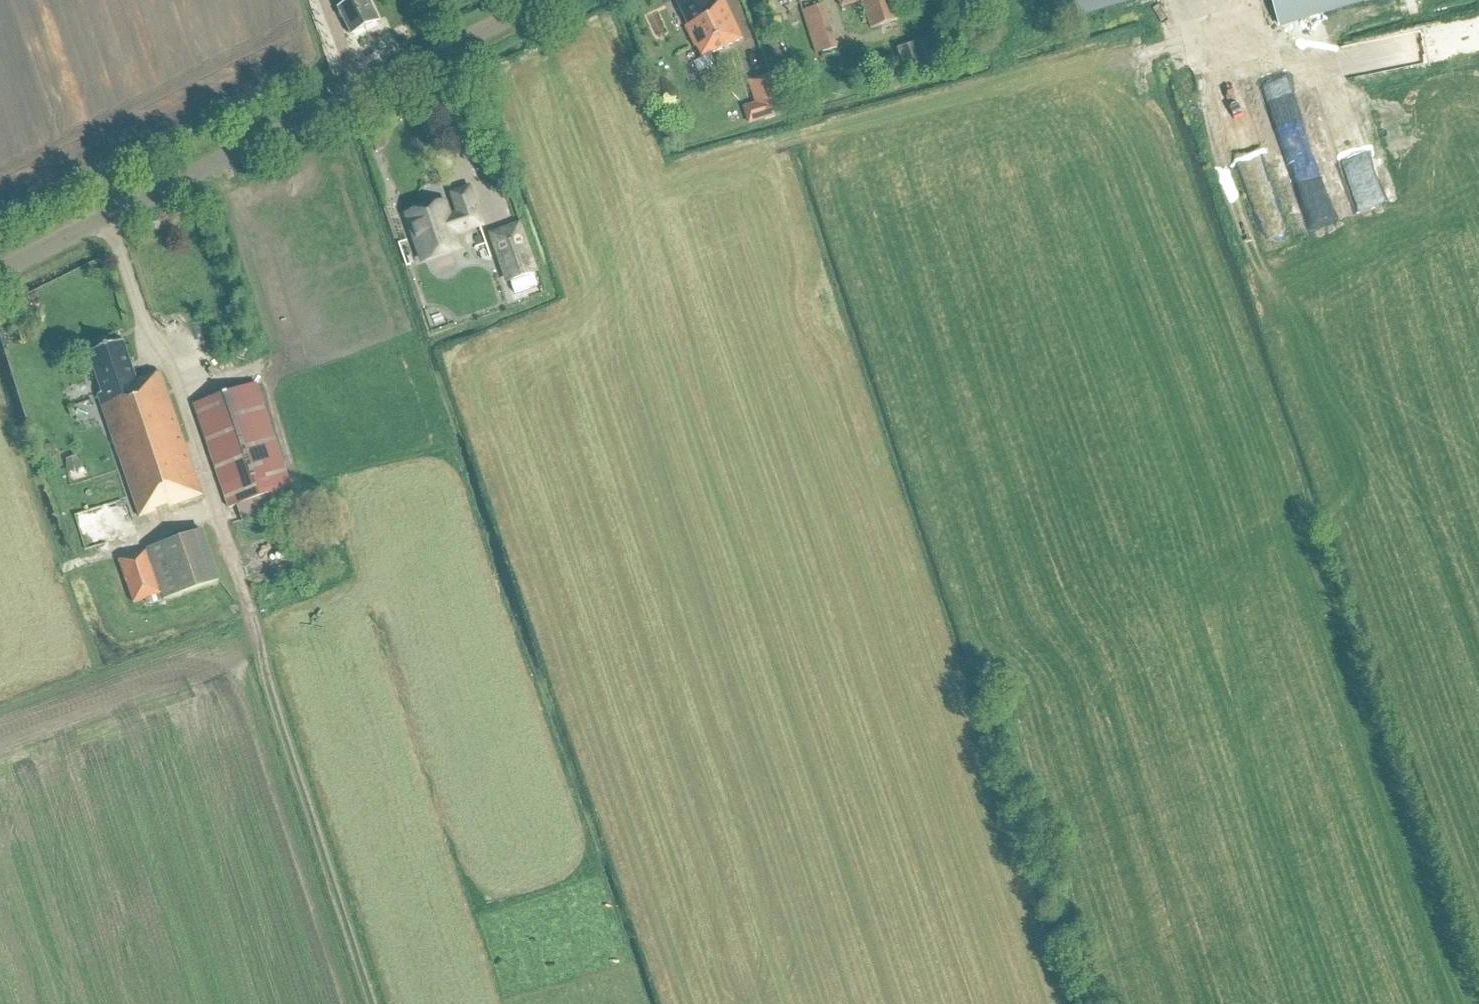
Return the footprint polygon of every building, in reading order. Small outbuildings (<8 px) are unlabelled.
[(379,23),(368,0),(341,0),(344,6),(338,9),(340,12),(339,15),(341,19),(344,20),(352,36),(379,23)] [(712,5),(709,0),(677,0),(690,28),(686,30),(701,59),(741,40),(722,0),(712,5)] [(899,20),(893,0),(839,0),(841,8),(862,1),(871,29),(899,20)] [(1139,0),(1073,0),(1078,18),(1139,0)] [(1278,29),(1375,0),(1270,0),(1278,29)] [(817,55),(838,48),(824,6),(803,12),(817,55)] [(897,52),(905,75),(939,63),(932,40),(897,52)] [(771,78),(789,71),(780,47),(762,54),(771,78)] [(748,82),(761,122),(782,116),(769,75),(748,82)] [(1312,225),(1282,110),(1287,109),(1280,84),(1262,89),(1264,99),(1241,105),(1275,235),(1312,225)] [(480,227),(468,191),(466,188),(447,194),(453,213),(447,215),(443,202),(402,216),(418,264),(461,250),(456,235),(480,227)] [(486,235),(504,286),(537,275),(519,223),(486,235)] [(140,519),(202,497),(160,373),(137,381),(123,342),(88,354),(102,394),(97,395),(140,519)] [(291,486),(286,469),(256,384),(195,405),(230,507),(235,506),(240,523),(289,508),(283,489),(291,486)] [(82,452),(91,467),(101,461),(92,446),(82,452)] [(146,549),(146,551),(119,561),(133,604),(146,600),(148,606),(219,582),(201,531),(146,549)]
